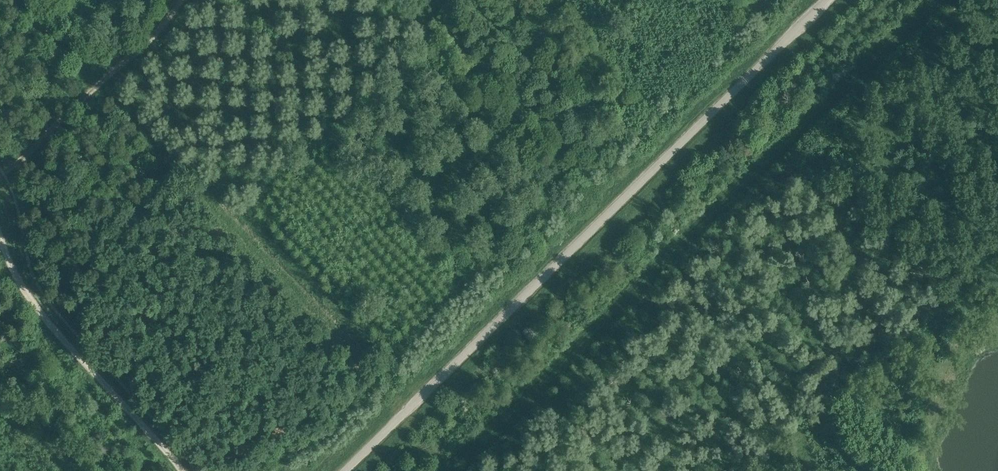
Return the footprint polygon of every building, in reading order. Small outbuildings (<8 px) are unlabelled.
[(446,419),(456,412),(449,403),(439,409),(446,419)]
